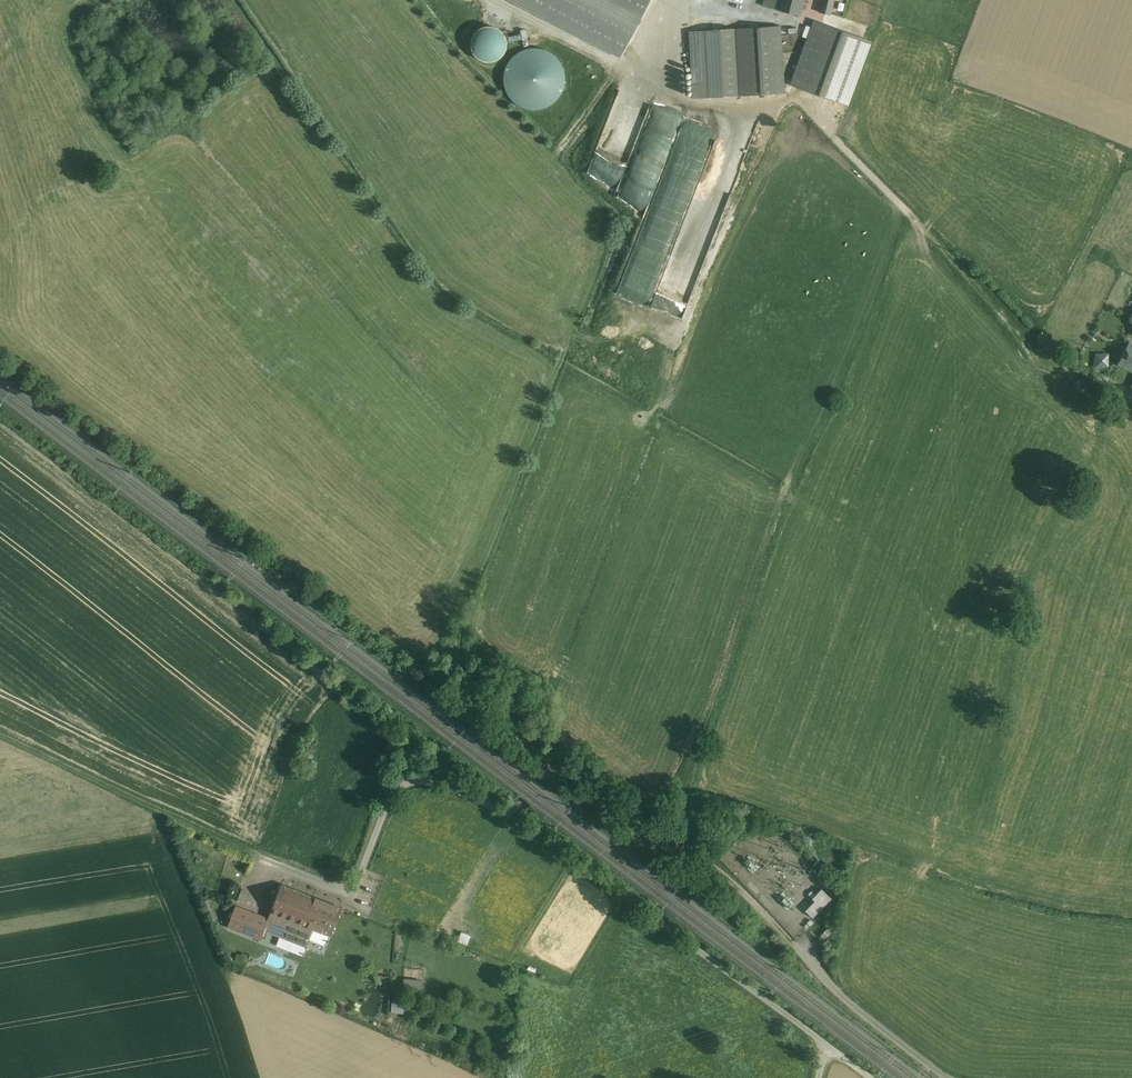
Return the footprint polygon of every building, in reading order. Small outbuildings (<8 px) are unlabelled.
[(621,55),(650,0),(516,0),(621,55)] [(763,6),(801,15),(805,0),(765,0),(763,6)] [(820,12),(830,15),(834,0),(823,0),(820,12)] [(827,25),(816,21),(811,34),(804,52),(792,85),(847,105),(870,42),(827,25)] [(482,23),(469,51),(496,63),(509,35),(482,23)] [(781,26),(736,28),(740,96),(784,93),(782,53),(782,48),(781,35),(781,26)] [(733,28),(690,32),(694,98),(737,96),(735,63),(733,28)] [(811,34),(781,35),(782,48),(782,53),(804,52),(811,34)] [(513,109),(566,102),(558,46),(505,54),(513,109)] [(631,136),(638,138),(650,99),(620,90),(610,119),(626,124),(622,137),(630,139),(631,136)] [(694,161),(691,160),(688,178),(699,180),(705,148),(696,146),(694,161)] [(1129,340),(1117,364),(1131,372),(1131,341),(1129,340)] [(1109,366),(1109,352),(1095,353),(1096,367),(1109,366)] [(760,867),(749,855),(741,862),(752,874),(760,867)] [(813,917),(831,898),(822,889),(813,898),(815,901),(806,911),(813,917)] [(338,911),(281,891),(274,914),(330,934),(338,911)] [(795,903),(783,891),(776,899),(787,910),(795,903)] [(330,934),(274,914),(268,933),(309,948),(312,941),(326,946),(330,934)] [(468,943),(471,934),(463,932),(460,940),(468,943)] [(416,986),(415,986),(421,987),(424,970),(407,968),(405,984),(416,986)] [(392,1000),(392,1012),(406,1012),(406,1000),(392,1000)]
